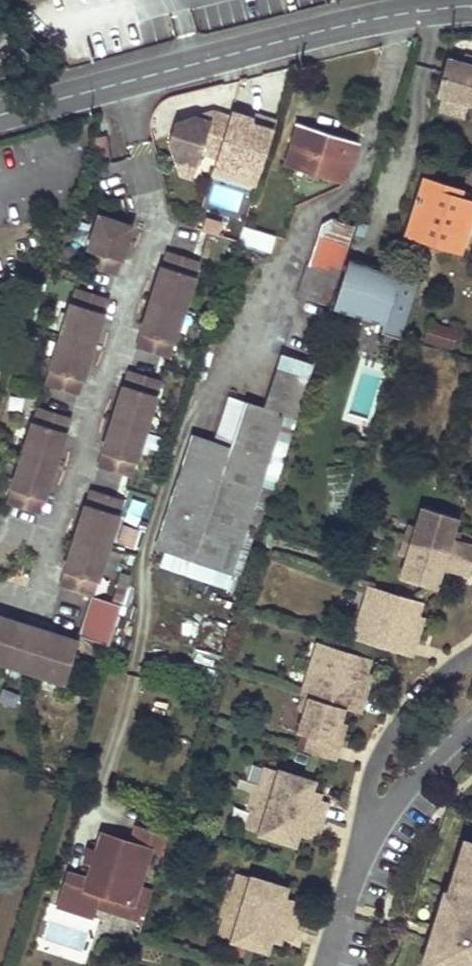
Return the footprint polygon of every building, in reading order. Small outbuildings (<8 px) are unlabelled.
[(434,105),(471,116),(471,66),(448,59),(434,105)] [(216,158),(229,117),(212,112),(209,122),(194,117),(174,124),(169,140),(175,160),(196,166),(200,153),(216,158)] [(251,124),(253,119),(231,112),(229,117),(216,158),(214,165),(236,172),(239,162),(256,168),(268,129),(251,124)] [(287,162),(344,181),(353,153),(345,151),(349,139),(299,123),(287,162)] [(273,131),(268,129),(256,168),(260,169),(273,131)] [(109,140),(92,139),(91,160),(107,161),(109,140)] [(357,141),(349,139),(345,151),(353,153),(357,141)] [(196,166),(175,160),(180,174),(192,178),(196,166)] [(424,179),(408,234),(460,250),(471,209),(471,201),(455,196),(444,193),(446,186),(424,179)] [(457,190),(446,186),(444,193),(455,196),(457,190)] [(98,215),(87,250),(88,250),(84,265),(116,275),(120,260),(125,249),(131,229),(130,228),(131,225),(98,215)] [(330,263),(340,266),(353,225),(331,216),(322,223),(299,293),(329,303),(334,285),(324,281),(330,263)] [(221,224),(205,218),(201,230),(218,235),(221,224)] [(270,252),(239,242),(233,258),(264,268),(270,252)] [(168,251),(163,266),(163,265),(153,297),(152,301),(151,301),(145,321),(142,333),(137,347),(168,357),(173,342),(174,342),(195,276),(194,276),(199,261),(168,251)] [(359,327),(400,340),(419,280),(388,270),(350,258),(333,310),(362,318),(359,327)] [(76,289),(72,303),(71,303),(49,369),(50,369),(45,384),(77,394),(82,379),(83,380),(93,348),(92,348),(93,344),(94,344),(108,299),(76,289)] [(423,340),(450,348),(455,331),(428,323),(423,340)] [(377,365),(362,360),(360,368),(374,373),(377,365)] [(276,369),(263,408),(295,419),(308,379),(276,369)] [(130,370),(125,384),(120,396),(114,416),(115,416),(113,421),(112,420),(106,440),(103,452),(99,467),(129,477),(134,462),(135,462),(156,395),(155,395),(160,380),(130,370)] [(165,551),(231,574),(246,525),(254,528),(256,528),(259,519),(261,520),(268,496),(270,496),(295,419),(263,408),(245,402),(244,403),(230,398),(216,443),(191,435),(155,548),(165,551)] [(38,408),(33,423),(32,422),(11,488),(12,488),(7,503),(39,513),(44,499),(45,499),(55,468),(54,468),(55,463),(56,464),(70,418),(38,408)] [(91,489),(87,504),(82,515),(75,535),(76,536),(75,540),(74,540),(60,586),(90,595),(95,581),(96,581),(118,514),(117,514),(122,500),(91,489)] [(123,517),(137,523),(144,505),(130,500),(123,517)] [(416,527),(406,558),(400,578),(433,589),(437,576),(439,568),(446,570),(465,577),(471,555),(471,545),(456,540),(449,538),(452,530),(456,517),(422,507),(416,527)] [(239,576),(254,528),(246,525),(231,574),(239,576)] [(416,527),(408,525),(399,555),(406,558),(416,527)] [(132,549),(137,530),(120,526),(115,544),(132,549)] [(458,532),(452,530),(449,538),(456,540),(458,532)] [(226,588),(231,574),(165,551),(160,566),(226,588)] [(446,570),(439,568),(437,576),(444,579),(446,570)] [(370,587),(359,624),(369,628),(364,642),(411,656),(416,641),(410,639),(417,615),(421,602),(370,587)] [(90,595),(78,636),(109,645),(121,606),(90,595)] [(423,617),(417,615),(410,639),(416,641),(423,617)] [(42,676),(42,675),(65,682),(78,642),(75,641),(75,640),(15,620),(14,622),(10,620),(10,619),(0,616),(0,663),(42,676)] [(369,628),(359,624),(354,639),(364,642),(369,628)] [(319,643),(308,681),(318,684),(313,698),(311,697),(306,713),(299,733),(312,737),(307,751),(334,760),(339,744),(333,742),(339,722),(344,708),(360,713),(365,697),(359,696),(366,672),(370,659),(319,643)] [(372,674),(366,672),(359,696),(365,697),(372,674)] [(318,684),(308,681),(303,695),(311,697),(313,698),(318,684)] [(311,697),(303,695),(298,711),(306,713),(311,697)] [(345,724),(339,722),(333,742),(339,744),(345,724)] [(175,742),(173,752),(183,754),(185,744),(175,742)] [(269,768),(264,784),(262,789),(264,789),(258,809),(256,809),(255,813),(250,829),(294,843),(296,836),(297,837),(298,834),(300,828),(308,831),(313,832),(322,801),(317,800),(310,797),(311,791),(312,788),(311,788),(313,782),(269,768)] [(264,784),(256,782),(247,811),(255,813),(256,809),(258,809),(264,789),(262,789),(264,784)] [(319,793),(311,791),(310,797),(317,800),(319,793)] [(327,803),(322,801),(313,832),(318,834),(327,803)] [(163,855),(169,836),(136,826),(131,843),(102,834),(96,852),(89,850),(85,861),(92,864),(87,880),(72,875),(62,909),(97,920),(101,909),(105,895),(131,904),(129,909),(145,914),(152,892),(137,888),(149,850),(163,855)] [(308,831),(300,828),(298,834),(306,837),(308,831)] [(464,841),(456,867),(460,869),(466,850),(471,852),(471,843),(464,841)] [(466,850),(460,869),(456,867),(448,893),(447,895),(452,897),(449,907),(440,904),(436,919),(439,920),(432,939),(430,939),(425,954),(433,956),(430,965),(471,965),(471,852),(466,850)] [(241,875),(236,892),(235,896),(236,896),(230,916),(229,915),(227,920),(222,936),(266,950),(268,943),(270,944),(270,941),(272,936),(280,938),(285,939),(295,908),(290,906),(282,904),(284,898),(284,896),(283,895),(285,889),(241,875)] [(236,892),(228,889),(220,918),(227,920),(229,915),(230,916),(236,896),(235,896),(236,892)] [(448,893),(444,892),(440,904),(449,907),(452,897),(447,895),(448,893)] [(101,909),(142,921),(145,914),(129,909),(131,904),(105,895),(101,909)] [(291,900),(284,898),(282,904),(290,906),(291,900)] [(300,909),(295,908),(285,939),(290,941),(300,909)] [(280,938),(272,936),(270,941),(278,944),(280,938)] [(425,954),(421,965),(430,965),(433,956),(425,954)]
